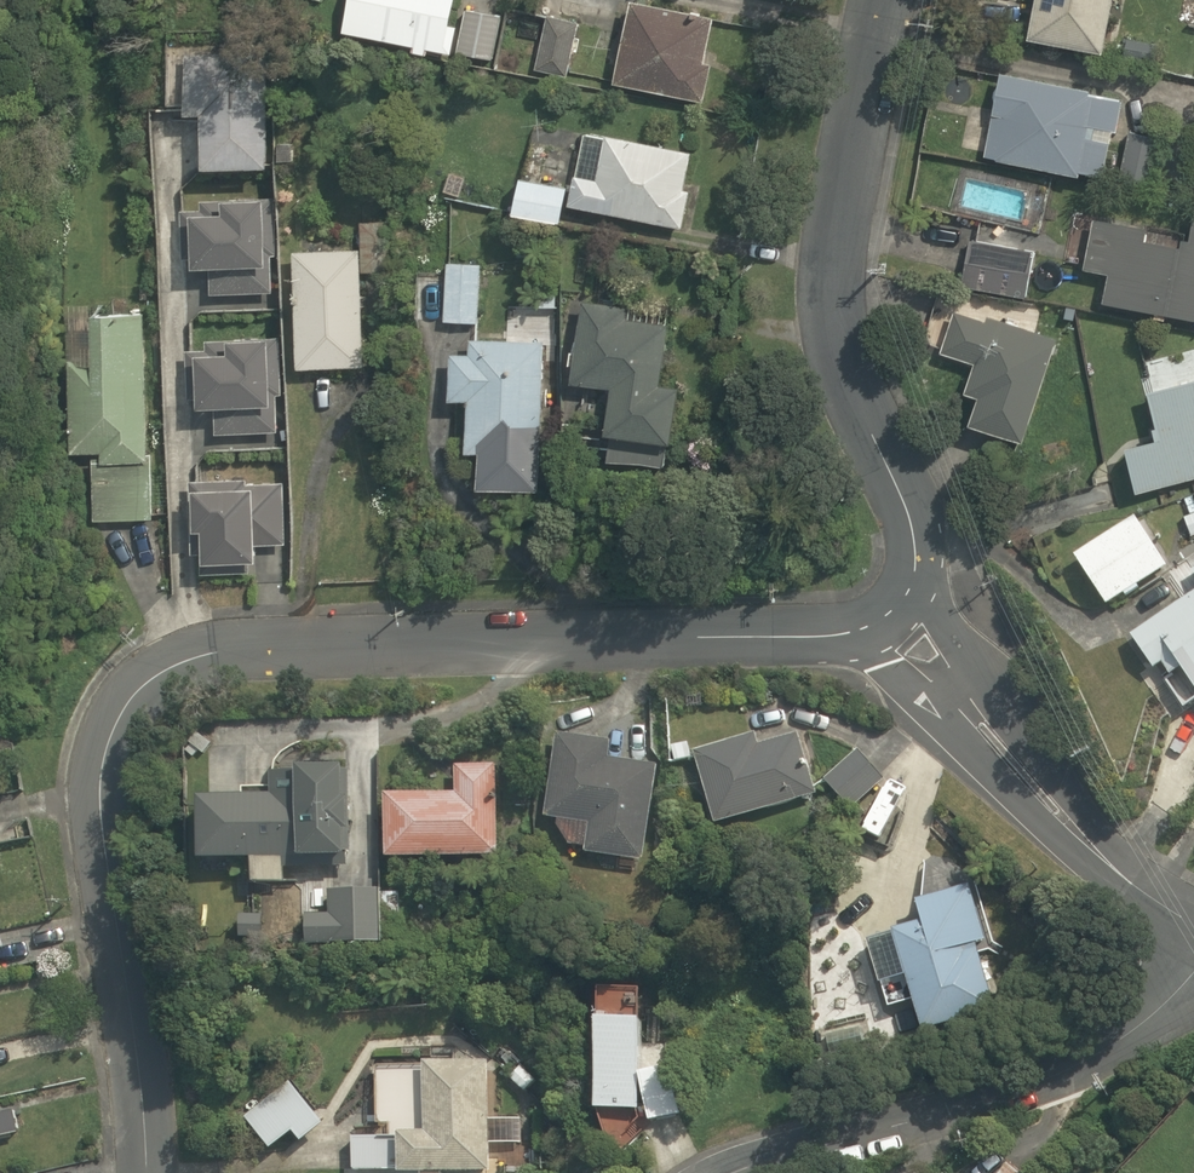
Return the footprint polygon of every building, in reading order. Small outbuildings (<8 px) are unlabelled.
[(429,56),(430,50),(454,54),(459,27),(452,26),(457,0),(351,0),(344,34),(415,48),(414,53),(429,56)] [(1105,55),(1115,0),(1038,0),(1030,41),(1105,55)] [(617,86),(705,104),(713,66),(704,64),(713,19),(634,2),(617,86)] [(459,54),(494,61),(503,19),(468,11),(459,54)] [(537,71),(568,78),(579,23),(547,17),(537,71)] [(1155,63),(1159,44),(1127,39),(1124,57),(1155,63)] [(997,76),(984,156),(997,158),(997,161),(1082,174),(1082,170),(1104,174),(1110,140),(1093,138),(1095,126),(1115,129),(1120,100),(1090,95),(1091,91),(997,76)] [(1152,186),(1160,138),(1129,133),(1120,180),(1152,186)] [(575,174),(568,205),(682,228),(689,190),(683,189),(691,152),(605,134),(596,178),(575,174)] [(274,142),(273,161),(293,162),(295,144),(274,142)] [(513,217),(560,226),(567,188),(520,179),(513,217)] [(1103,301),(1193,319),(1193,211),(1188,239),(1179,237),(1177,245),(1147,239),(1150,227),(1095,216),(1085,266),(1109,271),(1103,301)] [(297,254),(299,369),(366,368),(364,274),(392,273),(391,223),(361,223),(362,253),(297,254)] [(962,289),(1025,301),(1034,252),(972,240),(962,289)] [(444,323),(479,324),(481,266),(446,265),(444,323)] [(541,307),(557,306),(557,287),(540,287),(541,307)] [(609,464),(664,469),(667,446),(671,446),(677,387),(662,386),(668,325),(626,321),(627,306),(584,302),(576,384),(612,388),(608,436),(613,436),(612,445),(611,445),(609,464)] [(1023,440),(1055,339),(986,317),(985,321),(954,311),(942,351),(975,361),(965,393),(980,398),(972,424),(1023,440)] [(94,460),(95,522),(155,520),(154,462),(149,462),(145,316),(91,317),(92,362),(69,362),(72,455),(102,454),(102,459),(94,460)] [(201,383),(204,437),(268,434),(263,319),(183,323),(185,384),(201,383)] [(467,455),(541,457),(545,343),(471,340),(471,356),(453,355),(451,402),(469,403),(467,455)] [(1138,493),(1193,478),(1193,380),(1149,392),(1159,427),(1153,429),(1157,442),(1127,450),(1138,493)] [(241,464),(256,462),(255,451),(240,453),(241,464)] [(230,471),(232,516),(269,515),(267,470),(230,471)] [(1135,505),(1068,549),(1103,601),(1169,558),(1135,505)] [(1165,580),(1177,600),(1125,632),(1147,668),(1161,660),(1175,684),(1186,677),(1193,689),(1193,563),(1165,580)] [(619,740),(563,733),(551,816),(596,822),(592,851),(650,859),(662,764),(617,758),(619,740)] [(763,734),(703,751),(723,823),(823,795),(805,733),(766,744),(763,734)] [(866,753),(834,781),(858,808),(890,780),(866,753)] [(199,795),(200,860),(252,859),(252,881),(285,881),(285,869),(330,868),(330,856),(351,856),(350,765),(308,765),(309,794),(199,795)] [(387,795),(389,860),(500,857),(497,766),(457,767),(458,793),(387,795)] [(965,881),(911,897),(917,917),(887,925),(916,1024),(991,1002),(972,939),(981,937),(965,881)] [(381,943),(379,889),(332,891),(332,914),(303,914),(304,946),(381,943)] [(241,914),(240,938),(261,938),(261,914),(241,914)] [(647,1021),(606,1021),(605,1109),(646,1109),(647,1021)] [(399,1167),(399,1172),(489,1170),(488,1060),(424,1061),(424,1067),(378,1068),(378,1121),(388,1121),(388,1134),(350,1135),(350,1167),(399,1167)] [(510,1075),(525,1089),(535,1078),(520,1064),(510,1075)] [(676,1070),(649,1076),(659,1121),(686,1115),(676,1070)] [(242,1115),(266,1146),(289,1128),(296,1137),(323,1116),(291,1076),(242,1115)] [(1006,1156),(993,1172),(1027,1172),(1006,1156)]
